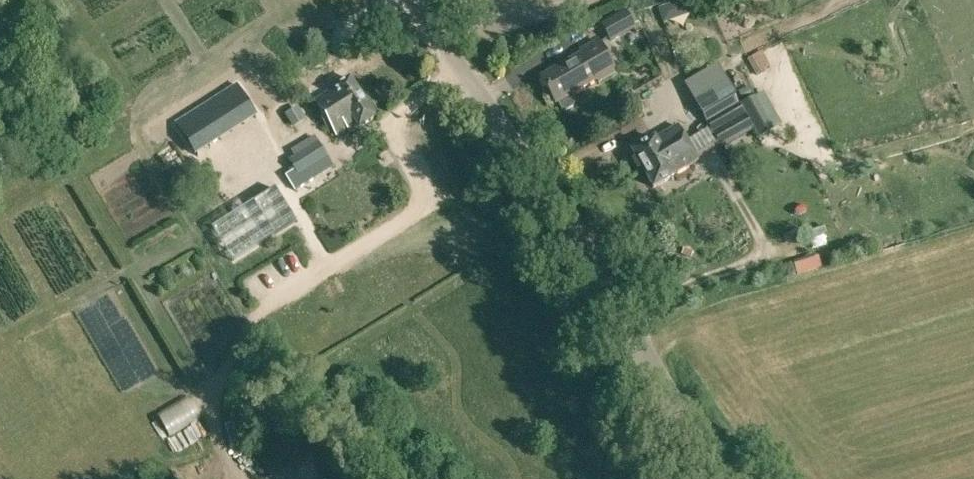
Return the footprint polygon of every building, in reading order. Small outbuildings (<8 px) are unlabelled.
[(691,0),(681,0),(686,14),(694,11),(691,0)] [(631,10),(627,12),(633,24),(637,22),(631,10)] [(602,26),(610,44),(636,30),(633,24),(627,12),(602,26)] [(541,79),(556,104),(597,80),(598,83),(617,72),(599,41),(582,51),(584,54),(541,79)] [(747,60),(757,76),(772,67),(762,50),(747,60)] [(315,101),(338,136),(348,129),(351,133),(358,128),(359,129),(376,119),(350,78),(315,101)] [(707,124),(740,107),(738,102),(726,83),(721,86),(718,81),(695,95),(702,107),(699,109),(707,124)] [(769,129),(749,96),(738,102),(740,107),(754,130),(757,136),(769,129)] [(220,136),(200,105),(176,121),(195,151),(220,136)] [(740,107),(707,124),(710,129),(720,147),(721,149),(754,130),(740,107)] [(632,152),(644,172),(667,159),(664,154),(686,142),(678,127),(657,139),(656,138),(632,152)] [(285,176),(295,191),(334,167),(313,136),(290,150),(294,157),(288,161),(294,171),(285,176)] [(696,160),(686,142),(664,154),(667,159),(644,172),(653,189),(677,175),(676,174),(697,161),(696,160)] [(170,173),(181,187),(201,174),(191,159),(181,165),(170,173)] [(295,218),(274,186),(214,225),(235,257),(295,218)] [(798,273),(820,266),(817,255),(794,262),(798,273)]
